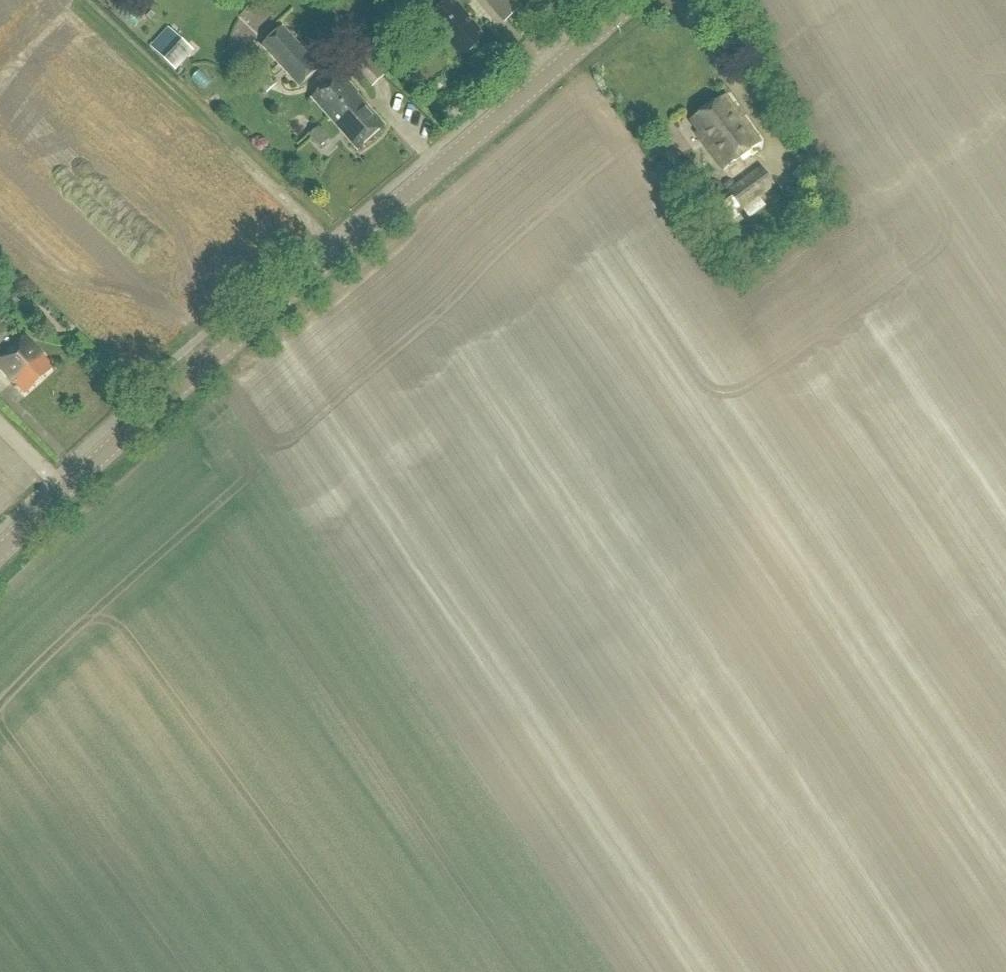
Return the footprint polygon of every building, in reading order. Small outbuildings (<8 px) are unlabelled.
[(444,6),(427,21),(461,60),(485,40),(451,0),(449,2),(448,0),(438,0),(444,6)] [(321,68),(282,27),(260,47),(298,89),(321,68)] [(180,37),(161,57),(176,71),(195,52),(180,37)] [(384,78),(358,49),(347,59),(372,88),(384,78)] [(360,93),(343,73),(315,98),(360,149),(387,126),(359,94),(360,93)] [(764,143),(728,95),(695,121),(702,131),(699,133),(728,170),(764,143)] [(329,139),(319,127),(309,136),(319,148),(329,139)] [(775,187),(761,167),(727,191),(732,197),(715,208),(727,225),(739,216),(732,207),(737,204),(741,211),(775,187)] [(26,338),(0,362),(0,365),(27,393),(54,368),(26,338)]
